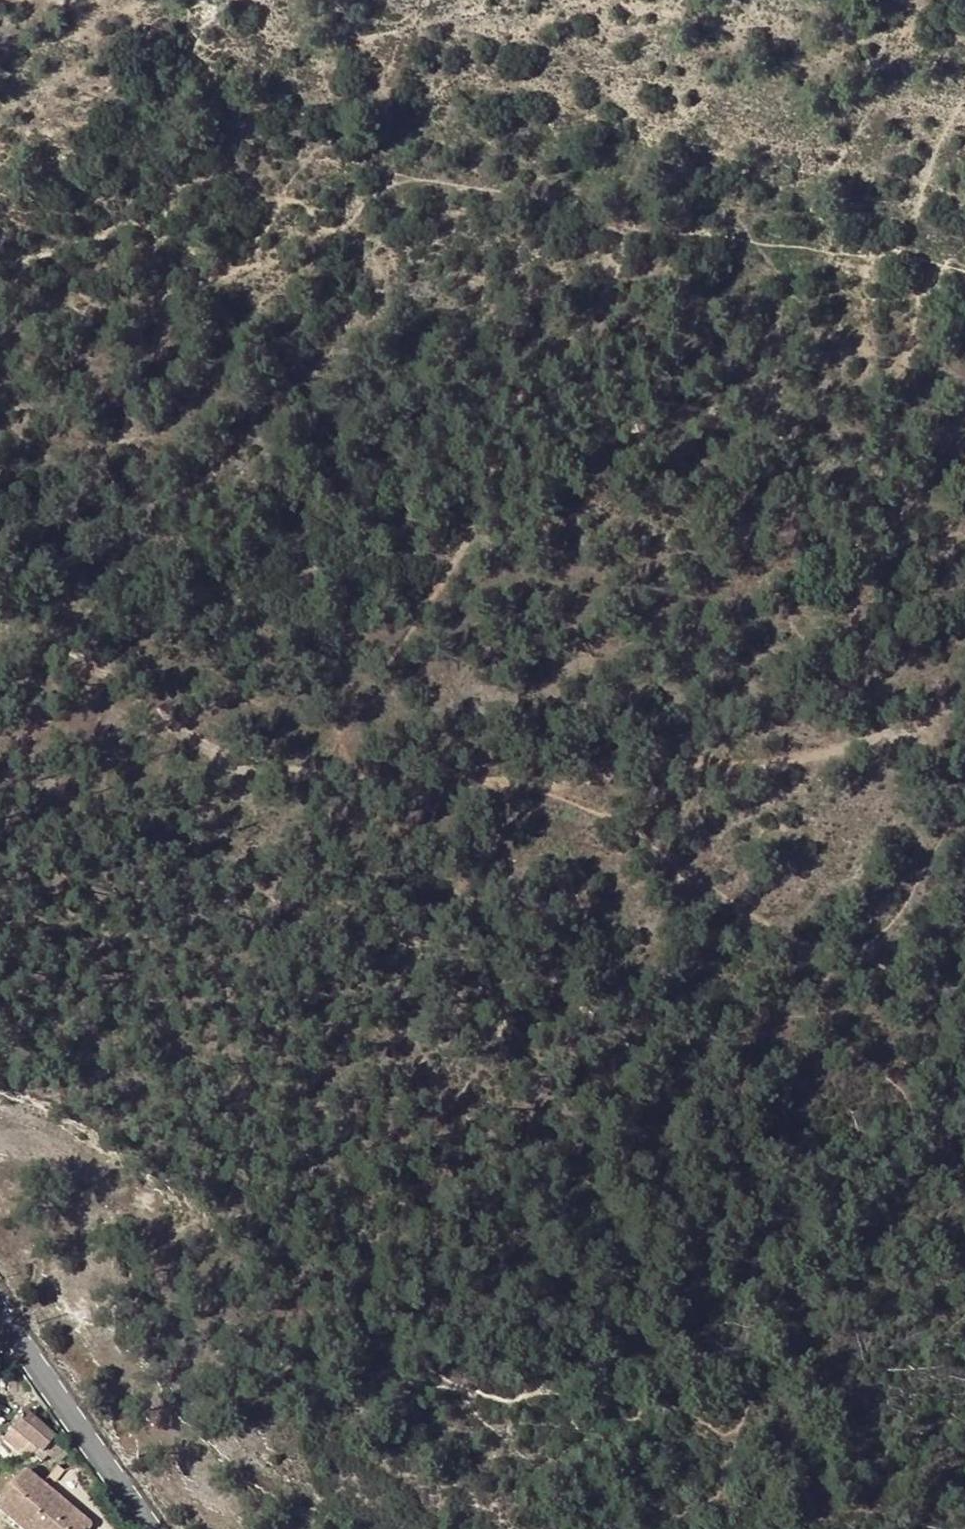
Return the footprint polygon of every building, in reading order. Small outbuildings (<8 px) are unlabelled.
[(51,1448),(14,1414),(0,1428),(0,1430),(36,1464),(51,1448)] [(75,1524),(8,1471),(0,1481),(0,1520),(12,1528),(72,1528),(75,1524)]
